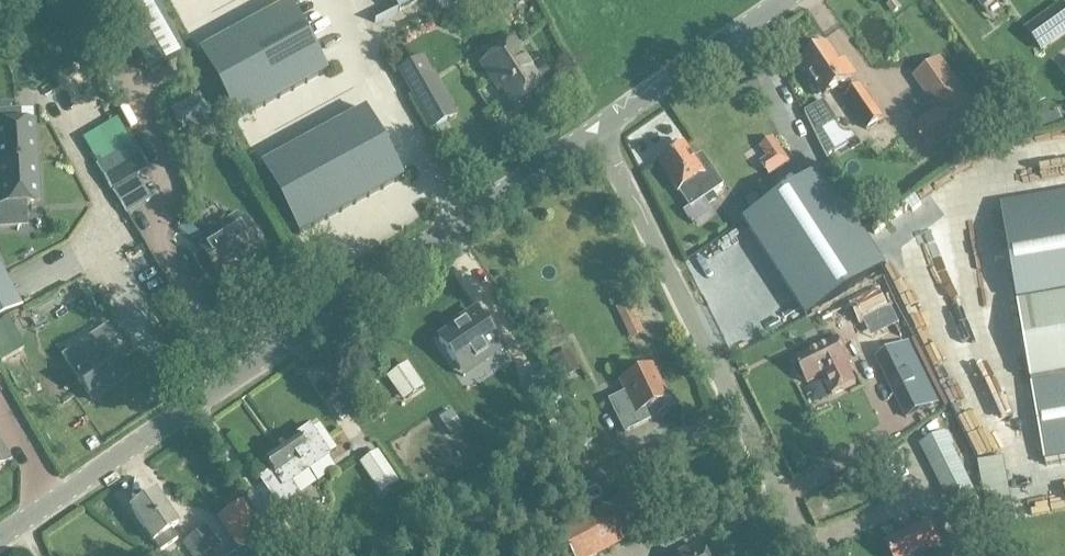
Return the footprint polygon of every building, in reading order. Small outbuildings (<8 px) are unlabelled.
[(146,1),(146,0),(84,0),(88,10),(106,3),(109,2),(114,2),(124,14),(146,1)] [(150,0),(147,2),(124,15),(118,18),(149,73),(180,56),(150,0)] [(399,11),(421,0),(393,0),(399,11)] [(441,10),(461,0),(436,0),(441,10)] [(901,7),(896,0),(888,6),(893,12),(901,7)] [(984,9),(996,0),(977,0),(984,9)] [(237,122),(328,72),(289,2),(199,52),(237,122)] [(1026,30),(1041,52),(1064,34),(1064,10),(1061,5),(1026,30)] [(517,41),(484,63),(496,81),(499,79),(516,105),(546,86),(517,41)] [(861,86),(857,89),(850,80),(855,76),(846,63),(841,67),(828,48),(802,66),(824,98),(838,88),(845,98),(867,131),(884,119),(861,86)] [(416,104),(442,89),(423,57),(398,71),(416,104)] [(929,69),(920,75),(946,113),(916,133),(914,135),(926,153),(978,117),(973,109),(940,61),(929,69)] [(195,95),(170,109),(182,130),(206,117),(195,95)] [(1031,109),(1038,123),(1040,122),(1045,132),(1064,127),(1064,126),(1061,113),(1053,116),(1046,102),(1031,109)] [(299,235),(406,177),(368,107),(261,165),(299,235)] [(37,163),(35,122),(21,123),(20,111),(0,112),(0,165),(37,163)] [(111,191),(135,177),(149,168),(135,144),(132,146),(98,166),(97,166),(111,191)] [(704,155),(694,161),(684,146),(660,162),(691,208),(725,186),(704,155)] [(780,149),(767,157),(768,158),(762,162),(771,175),(789,162),(780,149)] [(37,163),(0,165),(0,228),(27,227),(25,204),(40,203),(37,163)] [(880,255),(863,230),(823,172),(755,222),(813,313),(889,268),(884,262),(880,255)] [(138,178),(113,192),(126,215),(150,199),(138,178)] [(928,191),(863,230),(880,255),(943,216),(928,191)] [(1005,202),(1022,304),(1064,297),(1064,194),(1046,197),(1046,195),(1005,202)] [(199,239),(198,243),(200,247),(199,248),(205,258),(200,261),(207,272),(212,269),(219,279),(220,278),(222,281),(227,282),(239,274),(239,270),(234,263),(244,257),(246,261),(263,251),(242,219),(212,239),(210,235),(205,235),(199,239)] [(185,240),(169,250),(182,271),(198,261),(185,240)] [(20,305),(0,267),(0,316),(20,305)] [(540,357),(530,340),(526,342),(496,293),(475,305),(505,355),(504,355),(541,414),(562,401),(538,358),(540,357)] [(900,300),(885,305),(881,293),(862,301),(880,348),(913,335),(900,300)] [(1017,308),(1030,384),(1064,378),(1064,299),(1017,308)] [(631,302),(618,308),(633,339),(646,332),(631,302)] [(537,333),(556,324),(552,312),(532,321),(537,333)] [(429,313),(419,321),(426,329),(435,322),(429,313)] [(457,373),(497,346),(476,315),(436,342),(457,373)] [(0,323),(0,361),(25,347),(8,318),(0,323)] [(108,326),(63,357),(76,375),(76,376),(92,400),(122,380),(130,374),(118,358),(111,363),(101,349),(116,338),(108,326)] [(839,339),(795,360),(806,383),(823,375),(833,396),(856,384),(846,364),(850,363),(839,339)] [(569,350),(553,358),(564,379),(580,370),(569,350)] [(623,390),(607,398),(624,433),(649,421),(643,410),(667,399),(650,364),(618,380),(623,390)] [(422,388),(406,365),(390,376),(405,399),(422,388)] [(1030,384),(1044,461),(1064,457),(1064,378),(1030,384)] [(461,427),(451,412),(440,419),(450,434),(461,427)] [(263,459),(274,475),(262,484),(286,519),(304,507),(304,501),(292,482),(329,457),(328,456),(336,451),(319,423),(310,429),(309,428),(263,459)] [(945,432),(920,444),(956,518),(981,506),(945,432)] [(9,459),(0,446),(0,465),(9,459)] [(375,454),(360,463),(375,486),(389,477),(375,454)] [(629,455),(591,473),(601,494),(639,478),(629,455)] [(177,540),(172,530),(177,526),(155,494),(131,510),(153,543),(154,542),(160,552),(177,540)] [(559,531),(572,555),(595,555),(643,531),(625,496),(559,531)] [(242,502),(218,518),(241,553),(265,536),(242,502)] [(887,543),(893,555),(946,555),(941,546),(929,522),(887,543)] [(182,543),(191,555),(215,555),(212,552),(219,546),(207,526),(182,543)] [(290,555),(291,555),(319,555),(310,542),(290,555)] [(683,555),(704,555),(700,548),(683,555)]
